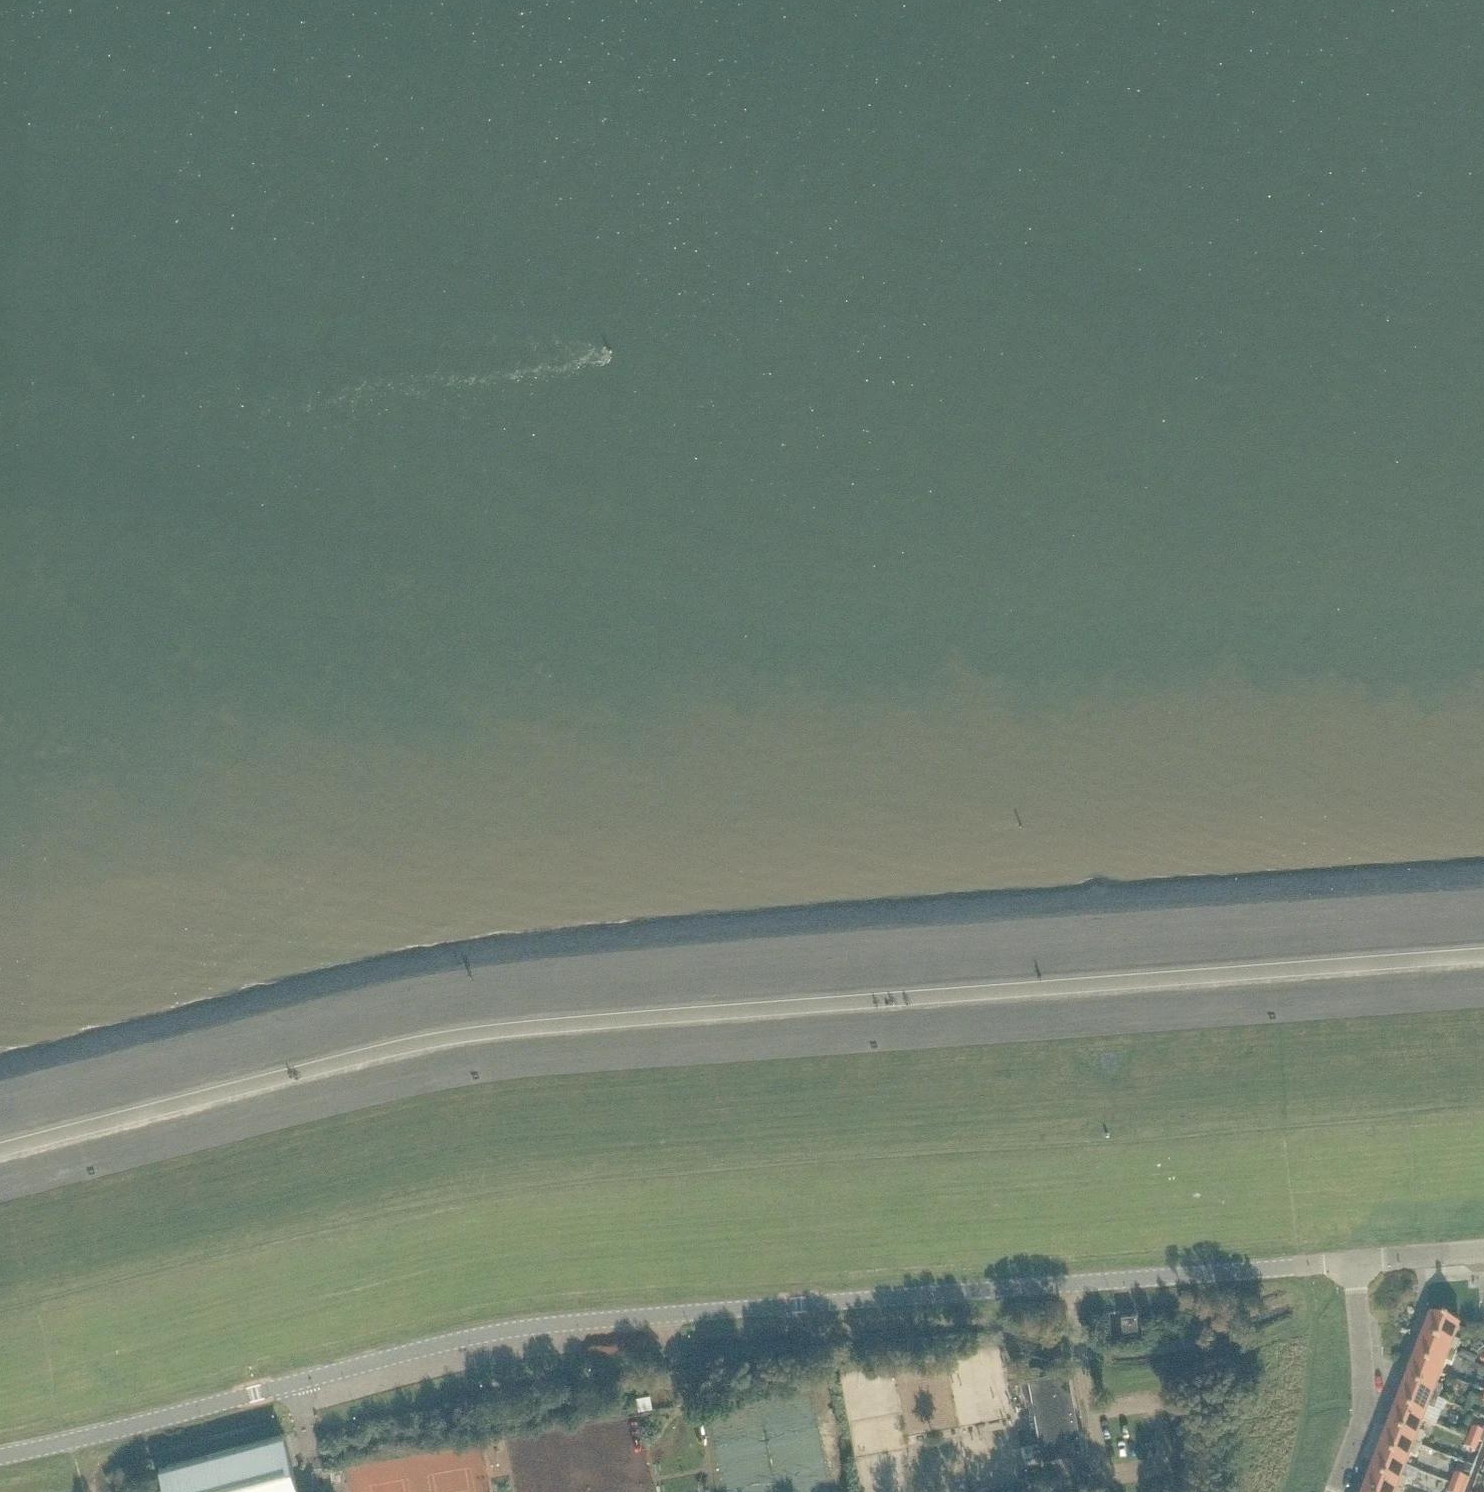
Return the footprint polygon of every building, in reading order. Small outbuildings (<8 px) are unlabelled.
[(1119,1061),(1131,1059),(1129,1044),(1117,1046),(1119,1061)] [(1124,1326),(1138,1325),(1138,1310),(1123,1311),(1124,1326)] [(1456,1341),(1460,1329),(1432,1318),(1423,1342),(1457,1355),(1461,1343),(1456,1341)] [(1452,1366),(1457,1355),(1423,1342),(1414,1365),(1442,1375),(1447,1364),(1452,1366)] [(1476,1366),(1479,1359),(1464,1352),(1462,1357),(1476,1366)] [(1438,1387),(1442,1375),(1414,1365),(1405,1388),(1439,1401),(1443,1389),(1438,1387)] [(1045,1454),(1083,1447),(1068,1366),(1030,1373),(1045,1454)] [(1435,1412),(1439,1401),(1405,1388),(1396,1411),(1425,1422),(1429,1410),(1435,1412)] [(1420,1433),(1425,1422),(1396,1411),(1387,1434),(1422,1447),(1426,1435),(1420,1433)] [(1471,1439),(1480,1442),(1483,1433),(1475,1429),(1471,1439)] [(295,1472),(284,1431),(160,1465),(168,1491),(301,1491),(295,1472)] [(1417,1458),(1422,1447),(1387,1434),(1379,1457),(1407,1467),(1412,1456),(1417,1458)] [(1476,1452),(1480,1442),(1471,1439),(1467,1449),(1476,1452)] [(1407,1467),(1379,1457),(1370,1480),(1401,1491),(1404,1491),(1408,1482),(1403,1480),(1407,1467)] [(1467,1465),(1464,1472),(1471,1475),(1474,1468),(1467,1465)] [(1452,1484),(1466,1489),(1470,1480),(1456,1475),(1452,1484)] [(1370,1480),(1365,1491),(1401,1491),(1370,1480)]
